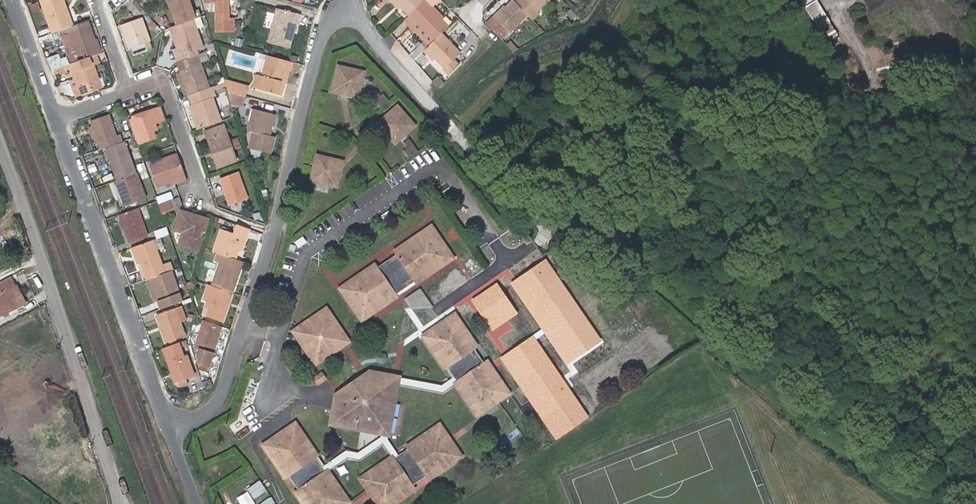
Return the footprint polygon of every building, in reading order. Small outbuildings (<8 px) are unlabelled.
[(52,33),(67,27),(70,26),(64,11),(67,10),(63,0),(41,0),(52,33)] [(195,18),(189,0),(169,0),(176,24),(194,19),(195,18)] [(228,0),(206,0),(206,1),(217,2),(216,31),(234,31),(235,20),(234,20),(228,20),(228,0)] [(410,15),(415,10),(424,1),(424,0),(391,0),(399,8),(401,6),(410,15)] [(410,15),(404,21),(423,40),(429,46),(427,47),(429,49),(445,33),(443,31),(449,26),(443,20),(445,18),(432,5),(437,0),(425,0),(424,1),(415,10),(410,15)] [(489,23),(491,26),(502,37),(509,31),(510,33),(529,15),(518,3),(515,0),(514,0),(506,7),(505,5),(494,16),(496,17),(489,23)] [(518,3),(529,15),(532,18),(552,0),(521,0),(518,3)] [(806,5),(819,27),(831,21),(819,0),(816,0),(806,5)] [(302,15),(276,8),(268,42),(290,47),(293,33),(298,34),(302,15)] [(70,26),(72,25),(67,10),(64,11),(70,26)] [(122,24),(130,48),(150,41),(142,17),(122,24)] [(204,47),(194,19),(176,24),(170,27),(180,56),(204,47)] [(66,49),(71,63),(92,55),(99,53),(94,40),(87,20),(72,25),(70,26),(67,27),(74,46),(66,49)] [(462,51),(445,33),(429,49),(437,57),(435,58),(446,68),(445,70),(450,74),(461,63),(455,58),(462,51)] [(429,46),(423,40),(410,54),(414,59),(429,46)] [(437,57),(429,49),(425,52),(433,60),(435,58),(437,57)] [(209,86),(198,54),(184,58),(177,61),(180,69),(188,93),(209,86)] [(71,63),(69,64),(71,70),(74,80),(80,94),(97,88),(92,73),(95,72),(93,64),(95,63),(92,55),(71,63)] [(296,63),(269,55),(263,74),(257,73),(253,87),(281,95),(285,82),(288,83),(291,71),(294,71),(296,63)] [(69,64),(51,71),(53,76),(71,70),(69,64)] [(335,96),(359,101),(364,76),(364,75),(342,70),(341,70),(335,96)] [(101,86),(95,72),(92,73),(97,88),(101,86)] [(434,80),(439,86),(444,82),(438,76),(434,80)] [(226,88),(245,94),(248,85),(223,77),(226,88)] [(74,96),(80,94),(74,80),(69,82),(74,96)] [(220,119),(209,86),(188,93),(191,103),(188,105),(196,128),(220,119)] [(245,94),(226,88),(229,99),(242,103),(245,94)] [(154,123),(165,119),(161,107),(141,114),(142,116),(129,120),(135,137),(136,143),(155,137),(152,130),(156,128),(154,123)] [(277,146),(273,145),(276,136),(271,135),(278,114),(256,107),(248,129),(253,130),(249,147),(274,155),(277,146)] [(378,125),(396,144),(415,127),(398,108),(378,125)] [(92,139),(97,151),(123,141),(120,134),(116,135),(109,115),(86,123),(88,129),(92,139)] [(206,130),(208,137),(207,137),(216,166),(234,159),(223,125),(206,130)] [(116,179),(136,172),(126,143),(105,150),(116,179)] [(170,183),(185,177),(177,154),(150,163),(157,185),(170,181),(170,183)] [(318,156),(312,180),(335,186),(341,162),(318,156)] [(218,176),(227,204),(245,198),(236,171),(218,176)] [(116,179),(115,180),(124,205),(146,198),(136,172),(116,179)] [(171,207),(181,203),(178,197),(169,200),(171,207)] [(160,211),(171,207),(169,200),(158,203),(160,211)] [(138,207),(120,213),(122,221),(125,227),(130,242),(148,236),(138,207)] [(183,235),(180,244),(198,249),(201,238),(204,230),(207,219),(179,210),(173,230),(181,233),(181,234),(183,235)] [(239,250),(247,227),(233,223),(230,232),(240,236),(235,248),(239,250)] [(232,257),(235,248),(240,236),(230,232),(219,228),(211,250),(216,252),(232,257)] [(338,292),(361,326),(397,301),(395,298),(415,283),(418,287),(454,263),(430,228),(395,253),(398,257),(377,271),(374,267),(338,292)] [(140,262),(147,279),(152,277),(165,272),(152,240),(135,246),(140,262)] [(135,246),(131,247),(136,263),(140,262),(135,246)] [(238,269),(241,260),(232,257),(216,252),(213,262),(217,264),(210,285),(231,292),(238,269)] [(602,340),(546,259),(511,284),(566,364),(602,340)] [(160,301),(163,308),(182,300),(171,270),(167,271),(165,272),(152,277),(160,301)] [(152,277),(147,279),(155,302),(160,301),(152,277)] [(222,321),(231,292),(210,285),(207,284),(202,299),(207,301),(204,307),(210,308),(206,316),(222,321)] [(496,284),(471,301),(492,331),(517,314),(496,284)] [(406,299),(413,308),(428,298),(422,288),(406,299)] [(185,335),(176,309),(157,316),(166,342),(185,335)] [(326,314),(302,330),(305,334),(306,336),(310,337),(310,341),(309,341),(305,341),(300,344),(316,368),(341,352),(337,346),(332,345),(333,341),(338,341),(340,340),(343,338),(326,314)] [(633,316),(621,323),(631,338),(643,331),(633,316)] [(454,380),(458,386),(453,389),(475,421),(507,400),(506,400),(485,367),(481,370),(470,354),(475,351),(455,321),(453,319),(421,340),(442,372),(446,368),(454,380)] [(212,353),(221,326),(203,320),(193,347),(198,349),(196,356),(198,363),(208,366),(212,353)] [(305,334),(302,330),(294,335),(300,344),(305,341),(309,341),(310,341),(310,337),(306,336),(305,334)] [(589,418),(533,336),(500,358),(556,440),(589,418)] [(349,347),(343,338),(340,340),(338,341),(333,341),(332,345),(337,346),(341,352),(349,347)] [(178,342),(163,347),(166,357),(172,373),(174,377),(175,381),(179,380),(186,377),(194,374),(187,354),(183,355),(178,342)] [(188,383),(186,377),(179,380),(181,386),(188,383)] [(380,437),(387,438),(396,388),(396,387),(397,381),(392,380),(372,377),(371,382),(363,380),(351,389),(350,389),(360,391),(358,398),(341,395),(337,398),(332,427),(332,428),(380,437)] [(204,388),(212,384),(209,378),(201,381),(204,388)] [(396,387),(396,388),(444,396),(453,389),(458,386),(454,380),(454,381),(450,384),(442,390),(397,381),(396,387)] [(350,389),(341,395),(358,398),(360,391),(350,389)] [(400,391),(398,403),(427,407),(429,395),(400,391)] [(327,476),(323,479),(320,473),(313,464),(317,461),(295,428),(262,451),(284,482),(288,479),(299,495),(295,498),(299,503),(346,503),(327,476)] [(391,462),(359,484),(373,503),(400,503),(414,495),(411,491),(427,479),(430,483),(461,462),(437,429),(407,451),(408,453),(398,461),(392,465),(391,462)] [(382,450),(391,462),(392,465),(398,461),(396,459),(386,444),(387,438),(380,437),(379,443),(358,457),(346,455),(324,471),(320,473),(323,479),(327,476),(348,462),(360,464),(382,450)]
